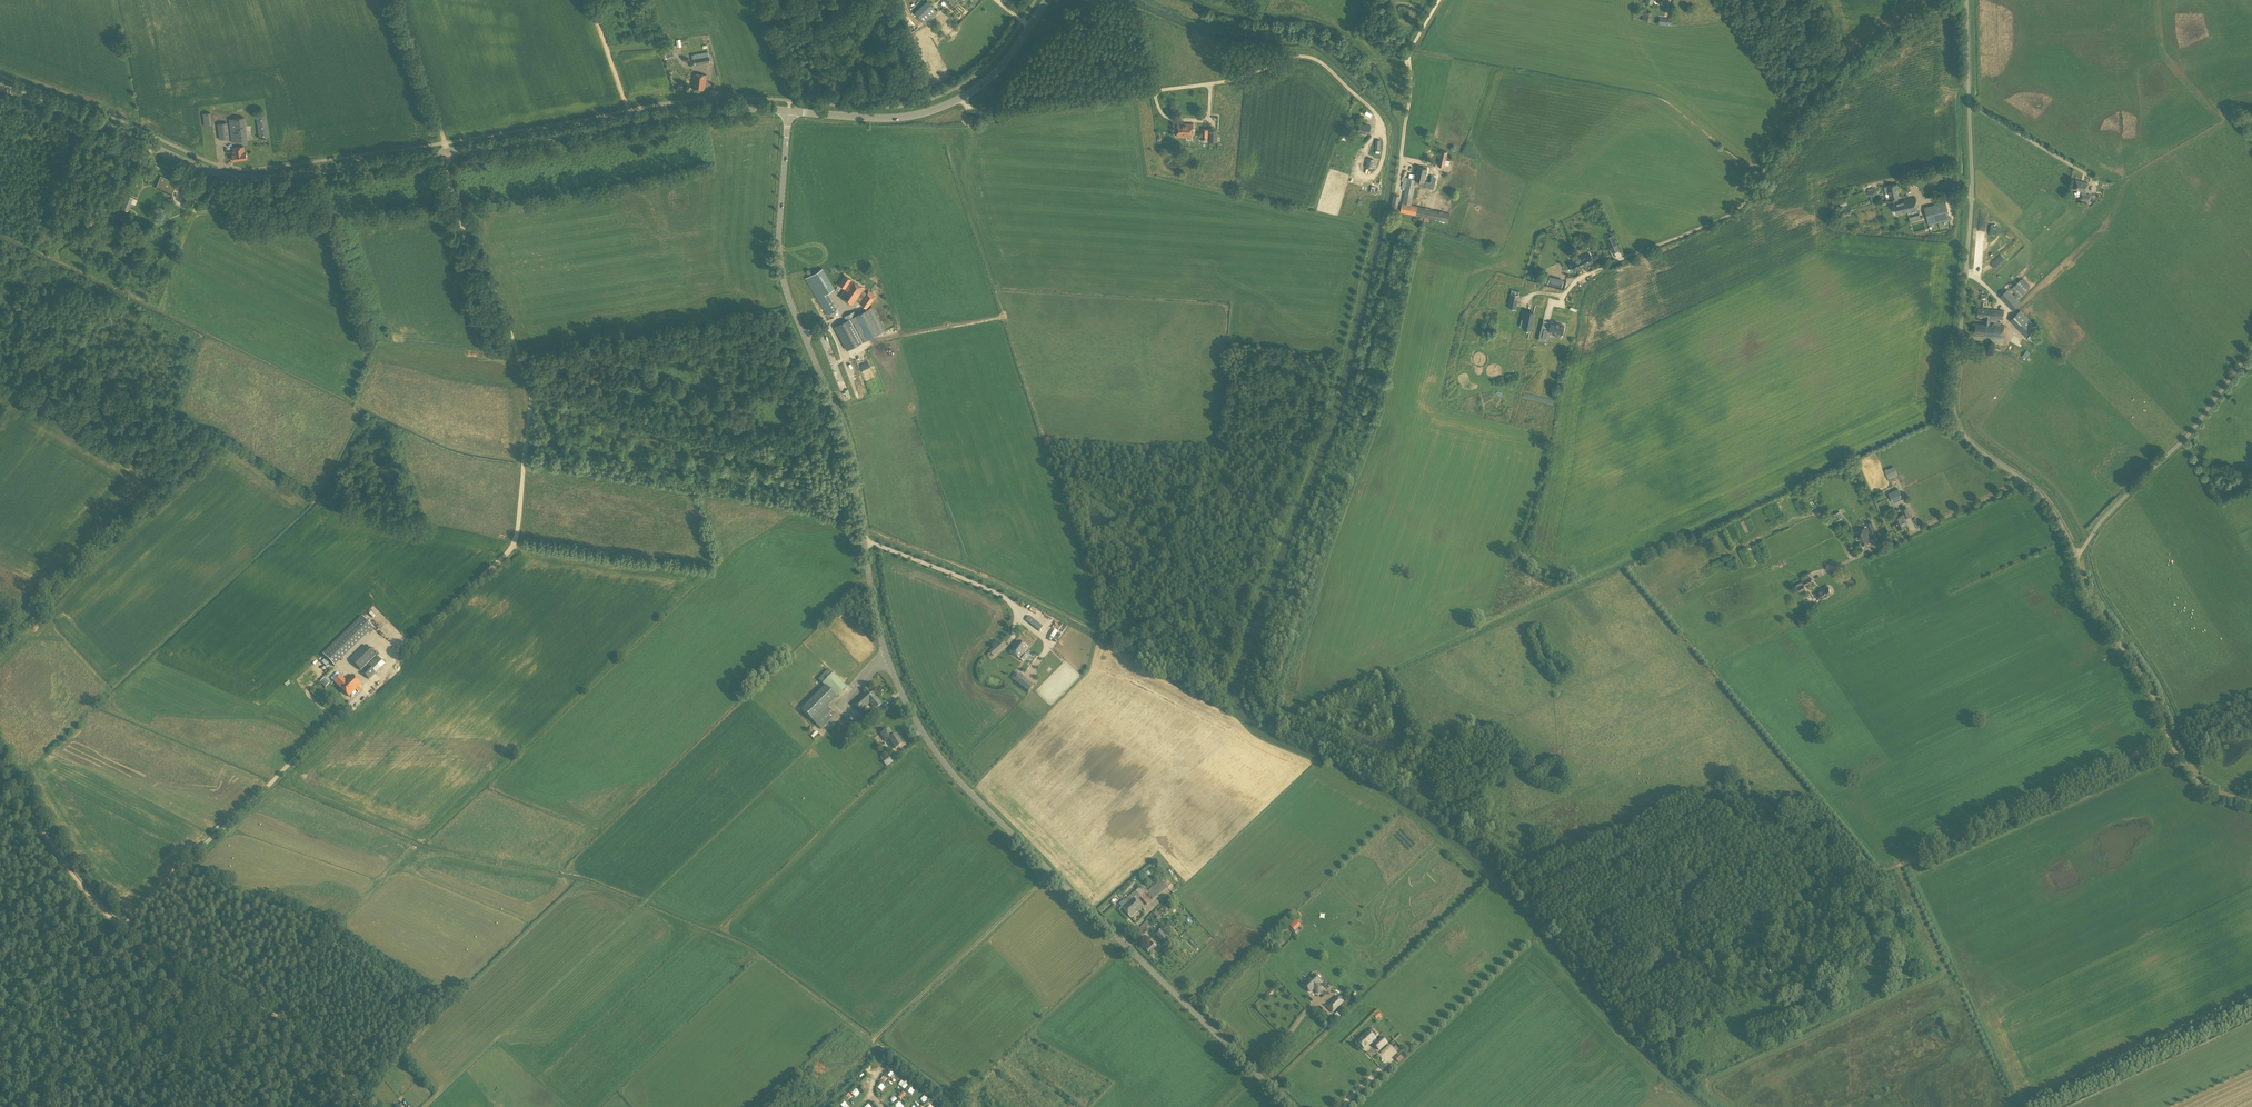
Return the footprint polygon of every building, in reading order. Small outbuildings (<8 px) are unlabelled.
[(925,24),(938,13),(927,1),(925,3),(914,12),(925,24)] [(1650,22),(1652,12),(1643,11),(1642,20),(1650,22)] [(671,53),(671,50),(665,51),(668,59),(674,57),(673,52),(671,53)] [(695,65),(710,63),(709,56),(694,59),(695,65)] [(704,89),(706,75),(694,73),(692,88),(704,89)] [(1366,110),(1363,117),(1368,120),(1372,114),(1366,110)] [(204,126),(212,125),(210,112),(203,113),(204,126)] [(259,139),(269,137),(266,112),(256,114),(259,139)] [(232,142),(247,140),(245,117),(229,119),(232,142)] [(219,139),(229,138),(227,122),(217,123),(219,139)] [(1192,136),(1192,124),(1178,123),(1177,135),(1192,136)] [(1369,133),(1370,126),(1360,124),(1359,131),(1369,133)] [(1217,142),(1218,130),(1210,129),(1209,141),(1217,142)] [(244,153),(244,146),(232,148),(233,154),(232,154),(232,161),(246,159),(246,153),(244,153)] [(1444,167),(1447,152),(1441,151),(1438,165),(1444,167)] [(1372,169),(1374,160),(1367,158),(1365,167),(1372,169)] [(1425,176),(1427,169),(1417,167),(1416,174),(1413,174),(1413,178),(1404,177),(1403,183),(1406,184),(1400,212),(1448,222),(1450,213),(1432,210),(1429,209),(1411,205),(1415,184),(1431,187),(1432,183),(1427,182),(1428,177),(1425,176)] [(176,182),(159,175),(155,186),(172,192),(176,182)] [(2087,192),(2089,183),(2076,180),(2074,189),(2082,191),(2080,199),(2090,201),(2091,195),(2086,194),(2086,192),(2087,192)] [(1897,184),(1885,187),(1886,193),(1888,192),(1890,199),(1893,198),(1896,214),(1908,211),(1910,221),(1920,218),(1915,197),(1904,199),(1904,200),(1899,202),(1898,198),(1899,197),(1898,192),(1899,192),(1897,184)] [(189,196),(192,188),(184,185),(181,193),(189,196)] [(1365,186),(1363,196),(1366,197),(1366,202),(1373,203),(1374,198),(1380,199),(1382,188),(1365,186)] [(1870,196),(1878,194),(1876,188),(1868,190),(1870,196)] [(1396,213),(1399,196),(1394,195),(1390,212),(1396,213)] [(1841,206),(1847,204),(1845,198),(1839,201),(1841,206)] [(128,211),(131,203),(125,200),(122,208),(128,211)] [(1928,224),(1949,219),(1945,202),(1925,207),(1925,209),(1926,214),(1928,224)] [(1977,217),(1977,226),(1985,227),(1986,217),(1977,217)] [(1613,236),(1605,239),(1611,251),(1618,248),(1613,236)] [(1580,257),(1584,266),(1593,262),(1589,253),(1580,257)] [(1574,270),(1584,266),(1580,257),(1570,262),(1574,270)] [(827,315),(837,310),(827,293),(833,289),(822,270),(806,278),(827,315)] [(867,308),(873,298),(862,291),(864,288),(845,275),(839,284),(845,288),(840,296),(853,305),(856,300),(867,308)] [(1556,278),(1549,276),(1547,284),(1554,286),(1556,278)] [(2019,297),(2029,287),(2021,279),(2011,288),(2019,297)] [(2013,311),(2020,303),(2007,289),(1999,297),(2013,311)] [(885,329),(872,306),(857,315),(855,311),(844,317),(846,321),(835,327),(848,350),(885,329)] [(1535,309),(1522,307),(1521,316),(1523,317),(1522,326),(1531,328),(1535,309)] [(2003,319),(2004,311),(1978,308),(1978,316),(1985,317),(1985,324),(1976,323),(1975,332),(1985,334),(1985,335),(2003,337),(2004,325),(2001,324),(2001,322),(1994,321),(1994,324),(1990,323),(1991,317),(2003,319)] [(2025,336),(2036,326),(2020,310),(2010,320),(2025,336)] [(1551,321),(1548,331),(1561,335),(1564,324),(1551,321)] [(2031,333),(2027,337),(2032,341),(2036,337),(2031,333)] [(1890,481),(1894,479),(1892,475),(1897,473),(1893,465),(1884,470),(1890,481)] [(1893,503),(1903,499),(1898,488),(1888,493),(1893,503)] [(1897,529),(1907,524),(1904,518),(1910,515),(1907,508),(1902,510),(1903,514),(1895,518),(1897,523),(1895,524),(1897,529)] [(1834,511),(1835,519),(1842,518),(1840,510),(1834,511)] [(1875,531),(1871,522),(1867,524),(1868,527),(1865,528),(1864,528),(1856,532),(1862,545),(1870,541),(1867,533),(1870,531),(1871,533),(1875,531)] [(1821,598),(1831,593),(1828,586),(1817,591),(1821,598)] [(1040,626),(1032,619),(1032,618),(1029,616),(1026,620),(1040,631),(1043,627),(1040,625),(1040,626)] [(1001,641),(989,652),(986,655),(990,659),(1005,645),(1001,641)] [(1028,648),(1019,641),(1016,645),(1016,644),(1010,651),(1023,661),(1027,657),(1023,654),(1028,648)] [(361,670),(376,655),(366,645),(350,660),(361,670)] [(326,666),(330,662),(326,657),(321,662),(326,666)] [(369,679),(375,673),(368,666),(362,672),(369,679)] [(819,679),(822,683),(822,684),(824,686),(801,709),(821,729),(835,715),(827,707),(847,687),(833,673),(832,673),(829,669),(819,679)] [(1016,671),(1011,678),(1029,691),(1034,685),(1016,671)] [(362,689),(359,686),(361,684),(352,675),(346,681),(340,675),(334,681),(349,696),(356,689),(359,692),(362,689)] [(869,703),(875,698),(866,688),(863,691),(865,694),(863,696),(862,695),(854,703),(861,711),(869,703)] [(875,698),(869,703),(875,710),(881,704),(875,698)] [(858,728),(867,719),(863,714),(853,723),(858,728)] [(894,736),(889,728),(880,734),(885,742),(890,739),(891,742),(895,749),(902,744),(896,735),(894,736)] [(885,765),(891,760),(888,756),(882,760),(885,765)] [(1153,900),(1168,888),(1161,880),(1147,891),(1149,893),(1148,894),(1153,900)] [(1145,893),(1142,889),(1144,888),(1142,886),(1125,901),(1127,904),(1123,908),(1131,917),(1142,908),(1135,900),(1140,895),(1148,904),(1152,900),(1146,893),(1145,893)] [(1160,915),(1165,910),(1162,907),(1157,912),(1156,912),(1154,914),(1158,918),(1160,916),(1160,915)] [(1295,919),(1289,925),(1294,931),(1300,925),(1295,919)] [(1162,946),(1171,938),(1162,929),(1153,937),(1162,946)] [(1149,952),(1155,946),(1152,943),(1146,949),(1149,952)] [(1323,989),(1318,984),(1320,982),(1314,975),(1304,985),(1310,991),(1313,988),(1318,993),(1323,989)] [(1333,1001),(1328,1006),(1333,1011),(1343,1002),(1339,998),(1334,1002),(1333,1001)] [(1377,1041),(1375,1039),(1376,1038),(1369,1030),(1362,1036),(1362,1037),(1358,1041),(1364,1049),(1369,1044),(1370,1045),(1373,1041),(1375,1043),(1374,1044),(1379,1050),(1387,1042),(1382,1037),(1377,1041)] [(1399,1063),(1404,1058),(1400,1054),(1395,1058),(1399,1063)]
